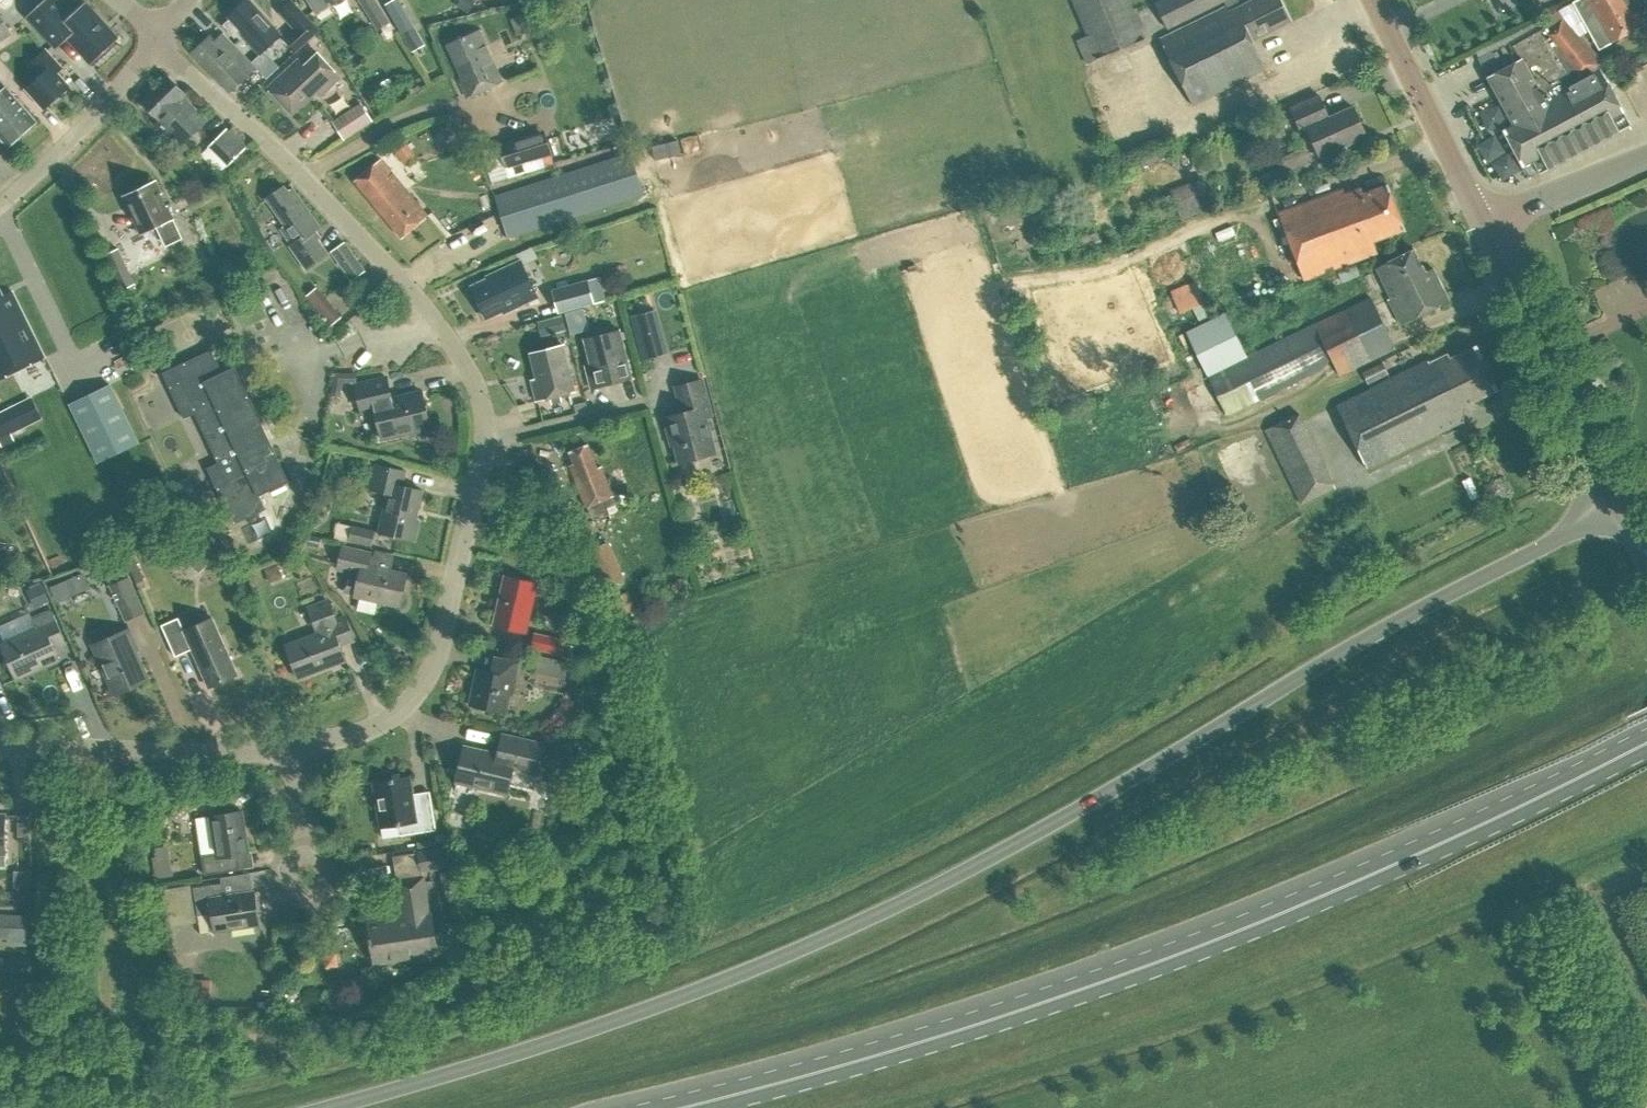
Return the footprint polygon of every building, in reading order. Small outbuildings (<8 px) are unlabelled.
[(27,15),(57,48),(68,38),(91,64),(117,40),(84,3),(69,16),(54,0),(43,0),(27,15)] [(239,7),(237,4),(228,13),(230,15),(228,17),(230,19),(223,26),(235,38),(240,33),(260,54),(281,35),(280,34),(248,0),(245,0),(239,7)] [(280,12),(296,30),(287,39),(297,51),(321,30),(294,0),(280,12)] [(389,22),(375,0),(359,0),(377,29),(389,22)] [(385,1),(412,49),(425,42),(401,0),(387,0),(385,1)] [(471,13),(478,0),(461,0),(458,5),(471,13)] [(1086,35),(1075,40),(1085,64),(1145,38),(1141,28),(1144,26),(1136,8),(1133,9),(1129,0),(1071,0),(1086,35)] [(1280,0),(1251,0),(1237,7),(1233,0),(1158,0),(1153,2),(1167,30),(1223,1),(1225,8),(1160,41),(1192,106),(1266,68),(1252,40),(1290,21),(1280,0)] [(1572,2),(1598,48),(1637,27),(1634,20),(1639,17),(1633,6),(1630,7),(1630,6),(1635,0),(1576,0),(1572,2)] [(1532,160),(1538,173),(1629,124),(1597,64),(1600,62),(1564,17),(1546,32),(1544,27),(1534,33),(1535,33),(1513,45),(1517,53),(1484,72),(1497,96),(1513,124),(1502,130),(1521,166),(1532,160)] [(9,34),(0,19),(0,40),(9,34)] [(448,43),(465,79),(459,82),(466,97),(501,81),(477,30),(448,43)] [(193,51),(230,90),(254,67),(239,51),(230,59),(209,37),(193,51)] [(40,76),(25,89),(43,109),(69,86),(57,73),(61,68),(45,50),(30,64),(40,76)] [(297,60),(274,82),(267,89),(290,113),(315,90),(319,95),(339,77),(317,54),(303,67),(297,60)] [(154,123),(166,134),(166,135),(180,149),(193,136),(193,135),(206,121),(182,98),(185,95),(166,77),(142,101),(159,118),(154,123)] [(368,92),(374,101),(386,94),(381,85),(368,92)] [(8,147),(36,122),(5,88),(0,93),(0,138),(8,147)] [(1364,137),(1352,107),(1328,117),(1318,95),(1289,108),(1300,132),(1306,130),(1318,159),(1341,149),(1341,147),(1364,137)] [(333,123),(344,140),(373,121),(362,104),(333,123)] [(212,144),(231,163),(245,148),(226,129),(212,144)] [(499,145),(506,167),(551,154),(545,136),(517,145),(516,139),(499,145)] [(398,150),(409,165),(421,155),(410,141),(398,150)] [(494,193),(507,239),(644,195),(630,150),(494,193)] [(354,181),(401,238),(428,216),(381,159),(354,181)] [(1181,219),(1211,208),(1204,191),(1199,178),(1169,190),(1174,203),(1181,219)] [(142,234),(157,227),(166,247),(181,239),(154,182),(124,197),(142,234)] [(1278,213),(1302,280),(1375,253),(1371,242),(1403,231),(1386,184),(1362,193),(1360,188),(1344,194),(1342,189),(1278,213)] [(320,228),(292,189),(288,192),(284,187),(266,199),(285,226),(280,229),(291,245),(289,246),(306,270),(328,254),(313,233),(320,228)] [(1240,251),(1255,292),(1269,287),(1244,221),(1210,234),(1213,240),(1229,233),(1236,252),(1240,251)] [(330,251),(351,281),(366,270),(344,241),(330,251)] [(105,254),(121,290),(134,284),(118,249),(105,254)] [(1447,300),(1431,270),(1423,273),(1412,251),(1377,269),(1400,324),(1447,300)] [(473,288),(487,317),(503,310),(505,313),(537,297),(520,262),(488,278),(489,280),(473,288)] [(551,289),(557,313),(594,302),(587,279),(551,289)] [(1171,291),(1180,313),(1204,303),(1195,281),(1171,291)] [(15,297),(6,301),(0,290),(0,385),(47,362),(15,297)] [(1338,375),(1395,349),(1370,296),(1246,356),(1207,375),(1226,415),(1313,373),(1331,360),(1338,375)] [(313,307),(322,317),(334,307),(325,297),(313,307)] [(583,308),(565,313),(571,334),(589,329),(583,308)] [(632,316),(639,342),(655,338),(647,312),(632,316)] [(547,318),(550,334),(569,330),(565,314),(547,318)] [(591,365),(586,366),(591,387),(630,378),(618,331),(585,340),(591,365)] [(536,379),(530,380),(536,401),(574,392),(563,345),(529,353),(536,379)] [(1451,358),(1448,354),(1429,364),(1428,361),(1336,406),(1367,469),(1463,422),(1465,405),(1496,390),(1475,346),(1451,358)] [(288,481),(235,367),(222,374),(211,350),(162,373),(168,386),(184,419),(190,416),(195,414),(209,445),(218,463),(207,469),(233,525),(266,509),(259,495),(288,481)] [(1362,372),(1368,384),(1388,375),(1381,362),(1362,372)] [(423,372),(398,377),(400,388),(425,383),(423,372)] [(361,415),(363,415),(362,414),(375,411),(381,440),(430,429),(422,392),(391,399),(386,377),(354,385),(361,415)] [(676,386),(683,412),(665,417),(670,436),(673,435),(680,462),(714,453),(704,417),(710,415),(700,380),(676,386)] [(110,384),(70,403),(99,463),(139,444),(110,384)] [(576,399),(579,411),(592,407),(588,396),(576,399)] [(4,451),(14,445),(8,435),(25,426),(25,425),(37,419),(27,399),(15,405),(14,405),(0,412),(0,443),(4,451)] [(1299,413),(1264,429),(1300,503),(1334,483),(1299,413)] [(588,444),(568,452),(575,468),(571,470),(585,507),(613,496),(601,467),(598,468),(588,444)] [(376,464),(370,490),(388,494),(379,532),(414,540),(419,520),(415,520),(422,489),(403,485),(406,471),(376,464)] [(175,483),(190,514),(204,508),(188,476),(175,483)] [(257,541),(276,532),(269,516),(250,526),(257,541)] [(348,540),(371,546),(374,529),(352,523),(348,540)] [(605,581),(623,577),(614,541),(596,546),(605,581)] [(368,566),(371,553),(342,547),(337,570),(348,572),(343,592),(355,595),(354,596),(399,607),(406,575),(368,566)] [(126,553),(139,582),(149,577),(135,549),(126,553)] [(493,625),(525,632),(536,585),(504,577),(493,625)] [(126,620),(144,612),(129,578),(111,586),(126,620)] [(42,584),(27,590),(35,608),(50,601),(42,584)] [(318,633),(286,646),(298,678),(345,660),(339,645),(352,640),(343,617),(335,620),(327,601),(308,608),(318,633)] [(0,644),(0,645),(15,679),(59,659),(55,649),(66,643),(51,610),(33,618),(37,627),(0,644)] [(192,649),(209,687),(238,674),(213,618),(184,630),(178,618),(162,625),(175,657),(192,649)] [(130,628),(92,645),(114,696),(150,680),(137,652),(140,651),(130,628)] [(532,649),(562,656),(565,642),(535,635),(532,649)] [(567,656),(577,658),(581,644),(570,641),(567,656)] [(540,656),(537,673),(565,679),(566,676),(576,678),(579,665),(540,656)] [(495,658),(491,673),(478,670),(470,706),(506,714),(510,696),(512,696),(519,663),(495,658)] [(503,735),(498,755),(465,748),(457,782),(477,787),(477,789),(508,796),(514,766),(537,771),(543,745),(503,735)] [(551,758),(570,762),(573,747),(554,743),(551,758)] [(380,828),(399,825),(401,836),(436,830),(430,792),(413,794),(410,777),(373,783),(380,828)] [(242,811),(195,819),(204,875),(238,870),(236,854),(248,852),(242,811)] [(417,852),(420,873),(446,869),(443,848),(417,852)] [(171,861),(158,863),(160,878),(173,877),(171,861)] [(370,942),(371,942),(375,964),(438,954),(432,915),(430,915),(424,877),(396,882),(402,919),(368,924),(370,936),(369,936),(370,942)] [(210,913),(213,931),(259,924),(254,891),(232,894),(230,881),(193,886),(197,915),(210,913)] [(12,940),(15,915),(0,913),(0,938),(12,940)] [(187,997),(211,997),(211,978),(188,978),(187,997)]
